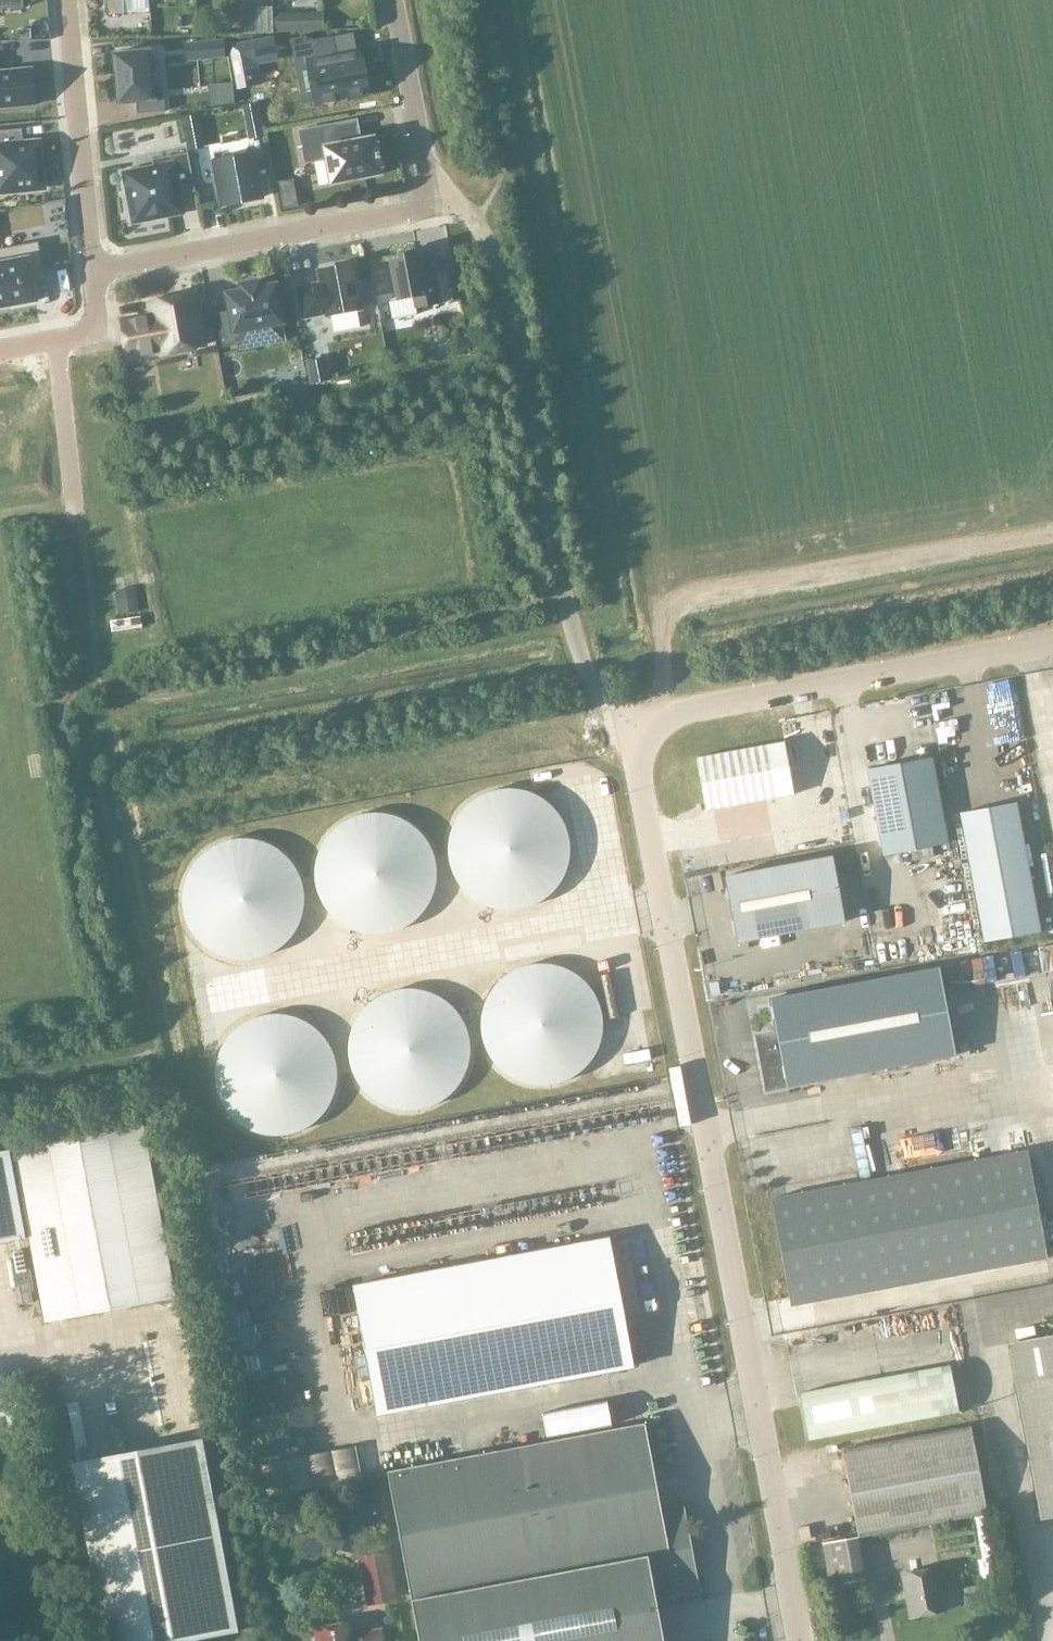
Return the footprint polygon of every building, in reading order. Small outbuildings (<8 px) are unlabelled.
[(23,8),(23,0),(0,0),(0,9),(23,8)] [(109,14),(123,13),(123,0),(108,0),(109,14)] [(256,33),(273,33),(272,7),(255,7),(256,33)] [(275,32),(323,30),(322,13),(275,14),(275,32)] [(229,45),(238,89),(260,85),(256,63),(277,59),(273,37),(229,45)] [(305,37),(291,40),(303,104),(316,101),(316,104),(321,103),(322,104),(335,102),(335,100),(367,94),(359,51),(337,56),(334,37),(306,42),(305,37)] [(224,40),(186,43),(187,61),(225,58),(224,40)] [(151,87),(148,52),(149,52),(148,50),(147,50),(147,51),(114,54),(114,53),(113,54),(113,55),(118,102),(117,102),(118,103),(119,103),(135,101),(137,114),(165,112),(162,86),(151,87)] [(34,104),(31,68),(0,71),(0,107),(34,104)] [(335,126),(301,132),(306,161),(326,157),(331,184),(380,175),(379,167),(381,167),(377,144),(375,145),(373,137),(338,144),(335,126)] [(0,131),(0,192),(42,188),(38,142),(8,145),(6,130),(0,131)] [(181,212),(178,194),(195,191),(187,153),(169,156),(171,165),(125,174),(134,221),(181,212)] [(253,154),(214,162),(222,204),(261,197),(253,154)] [(0,249),(0,253),(10,306),(19,305),(19,304),(35,301),(30,272),(43,270),(38,242),(0,249)] [(435,276),(422,278),(417,252),(390,257),(397,300),(414,297),(416,308),(440,304),(435,276)] [(1,307),(1,308),(10,306),(0,254),(0,307),(1,307)] [(328,315),(359,309),(351,264),(319,270),(322,283),(298,287),(303,317),(327,312),(328,315)] [(242,290),(226,293),(229,311),(217,313),(223,347),(237,344),(234,332),(282,323),(275,284),(260,287),(259,282),(241,285),(242,290)] [(153,315),(121,321),(128,358),(160,352),(160,353),(203,346),(193,294),(150,302),(153,315)] [(335,342),(363,340),(362,328),(334,330),(335,342)] [(118,600),(120,613),(137,611),(135,597),(118,600)] [(936,732),(947,731),(944,704),(934,705),(936,732)] [(706,810),(794,794),(784,742),(697,758),(706,810)] [(813,742),(814,764),(832,763),(830,742),(813,742)] [(867,769),(883,856),(948,844),(932,757),(867,769)] [(442,841),(442,846),(442,852),(443,858),(445,864),(447,869),(449,874),(452,880),(455,884),(459,889),(464,893),(469,897),(475,901),(480,903),(486,905),(492,906),(497,907),(502,907),(507,907),(513,907),(519,905),(526,903),(532,900),(536,897),(542,894),(546,889),(551,885),(553,881),(557,875),(559,870),(561,865),(563,859),(564,854),(564,847),(564,842),(563,836),(562,829),(560,823),(557,817),(554,813),(551,808),(546,803),(542,799),(537,796),(532,792),(527,790),(521,788),(516,786),(511,786),(503,785),(498,785),(492,786),(486,787),(479,790),(473,793),(468,796),(464,799),(459,804),(455,809),(452,813),(449,818),(446,824),(445,828),(443,835),(442,841)] [(960,813),(984,942),(1040,931),(1016,802),(960,813)] [(311,858),(310,866),(310,876),(311,884),(312,889),(314,895),(317,900),(321,906),(325,911),(328,915),(332,918),(337,922),(342,925),(347,927),(353,929),(358,931),(363,932),(371,932),(376,932),(382,931),(388,930),(395,927),(399,925),(405,922),(408,919),(413,915),(417,911),(421,905),(425,900),(427,895),(429,889),(430,884),(431,878),(432,871),(432,865),(430,857),(428,851),(427,847),(424,841),(421,837),(419,833),(414,828),(410,824),(405,820),(398,816),(394,814),(388,812),(382,811),(377,810),(372,810),(366,810),(361,810),(355,812),(348,814),(342,817),(336,821),(331,825),(327,828),(323,832),(319,838),(317,842),(314,848),(311,858)] [(177,889),(177,895),(177,902),(178,907),(180,914),(182,918),(184,924),(188,930),(191,934),(194,938),(198,942),(203,946),(209,949),(214,952),(220,954),(227,956),(233,956),(237,957),(244,956),(251,955),(256,954),(262,952),(268,949),(272,946),(278,942),(281,939),(285,935),(288,931),(292,925),(294,920),(296,914),(298,907),(299,901),(299,895),(299,889),(298,884),(297,878),(295,873),(292,867),(289,861),(282,853),(278,849),(273,845),(267,842),(262,839),(256,837),(250,835),(244,835),(239,834),(233,835),(228,835),(222,836),(215,839),(210,842),(205,844),(199,849),(196,852),(191,856),(188,861),(185,866),(182,873),(178,883),(177,889)] [(737,942),(845,922),(832,856),(724,877),(737,942)] [(476,1009),(475,1016),(475,1026),(476,1032),(477,1038),(479,1044),(484,1054),(488,1060),(492,1064),(496,1068),(503,1073),(507,1075),(513,1078),(518,1080),(524,1081),(530,1082),(535,1083),(541,1082),(548,1081),(554,1080),(560,1078),(565,1075),(570,1072),(574,1069),(579,1065),(584,1059),(587,1055),(590,1049),(592,1044),(594,1039),(596,1034),(596,1029),(597,1021),(597,1016),(596,1011),(595,1005),(592,999),(590,993),(586,987),(583,983),(580,979),(575,975),(569,970),(564,967),(559,965),(554,963),(547,961),(541,961),(537,960),(530,961),(525,961),(518,963),(513,965),(508,967),(503,970),(498,973),(493,977),(489,982),(486,986),(482,992),(480,998),(478,1003),(476,1009)] [(955,1055),(939,968),(798,993),(770,999),(776,1032),(756,1035),(766,1090),(815,1081),(955,1055)] [(985,971),(989,999),(1008,996),(1004,968),(985,971)] [(343,1040),(342,1046),(343,1052),(343,1058),(345,1065),(347,1070),(352,1079),(356,1085),(360,1089),(364,1093),(369,1097),(376,1101),(380,1103),(386,1105),(392,1106),(397,1107),(402,1107),(408,1107),(413,1106),(419,1105),(426,1103),(431,1101),(437,1097),(443,1093),(447,1089),(450,1085),(454,1080),(457,1076),(460,1070),(462,1064),(463,1058),(464,1051),(464,1046),(464,1040),(463,1034),(462,1028),(460,1022),(457,1016),(453,1011),(450,1007),(446,1002),(441,998),(438,995),(432,992),(427,990),(421,988),(416,986),(410,985),(403,985),(399,985),(392,986),(384,988),(380,989),(375,992),(370,995),(366,998),(361,1002),(357,1007),(353,1012),(350,1016),(347,1021),(345,1027),(344,1033),(343,1040)] [(210,1065),(210,1071),(210,1077),(211,1083),(212,1089),(215,1095),(217,1100),(221,1106),(225,1111),(228,1115),(233,1119),(238,1123),(244,1126),(249,1128),(258,1130),(263,1131),(271,1132),(277,1132),(284,1131),(288,1129),(294,1127),(300,1125),(304,1122),(308,1119),(313,1115),(318,1110),(322,1105),(324,1101),(327,1096),(329,1090),(330,1084),(331,1079),(332,1072),(332,1066),(331,1059),(329,1052),(328,1048),(325,1043),(322,1037),(318,1032),(314,1027),(310,1024),(305,1020),(299,1016),(294,1014),(288,1012),(282,1011),(277,1010),(272,1010),(267,1010),(261,1010),(255,1012),(248,1014),(243,1016),(237,1020),(232,1023),(228,1027),(224,1031),(220,1037),(215,1046),(213,1052),(211,1059),(210,1065)] [(13,1148),(13,1149),(29,1237),(45,1321),(175,1297),(143,1124),(13,1148)] [(29,1237),(13,1149),(13,1148),(13,1147),(7,1148),(8,1149),(0,1151),(0,1242),(29,1237)] [(1027,1151),(770,1199),(790,1306),(1047,1258),(1027,1151)] [(1052,1188),(1052,1177),(1049,1157),(1032,1161),(1039,1191),(1052,1188)] [(610,1238),(352,1286),(376,1414),(634,1366),(610,1238)] [(1010,1343),(1043,1518),(1052,1516),(1052,1335),(1010,1343)] [(808,1440),(958,1412),(950,1364),(799,1392),(808,1440)] [(656,1599),(700,1591),(683,1503),(660,1508),(645,1423),(387,1471),(419,1640),(663,1640),(656,1599)] [(972,1428),(843,1450),(858,1536),(987,1514),(972,1428)] [(105,1640),(185,1640),(238,1631),(202,1438),(72,1462),(105,1640)] [(339,1498),(330,1536),(359,1543),(368,1505),(339,1498)] [(1001,1599),(985,1515),(974,1517),(982,1559),(978,1560),(986,1602),(1001,1599)] [(386,1551),(360,1556),(369,1603),(395,1598),(386,1551)] [(935,1567),(903,1573),(911,1617),(943,1611),(935,1567)] [(317,1640),(383,1640),(381,1628),(351,1634),(349,1622),(314,1628),(317,1640)]
